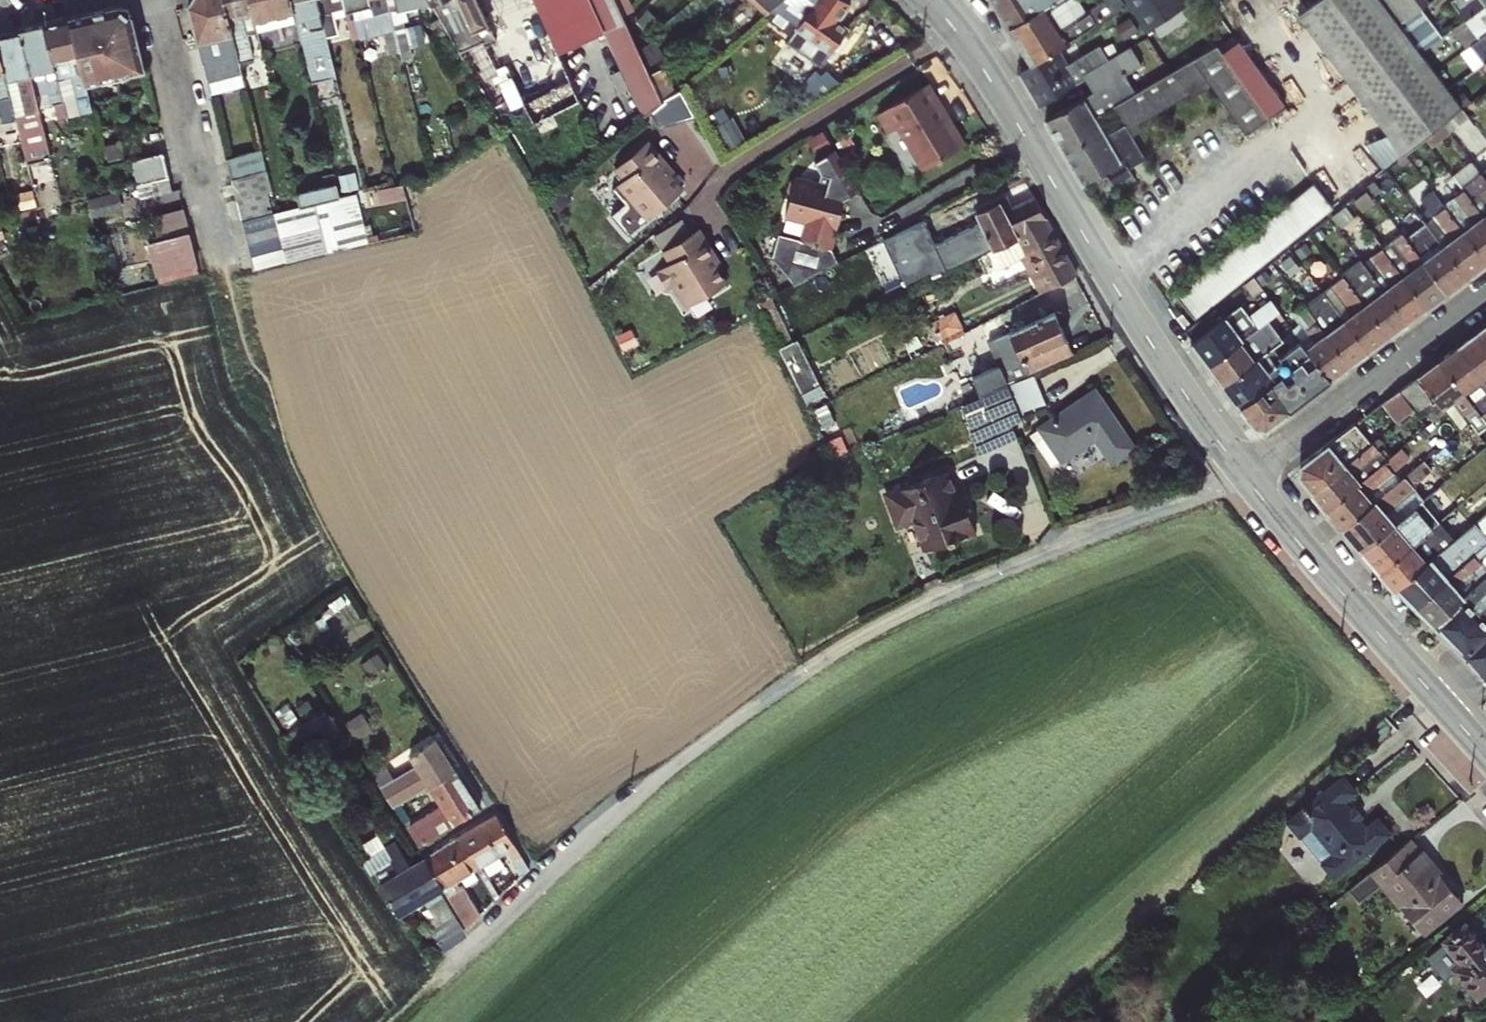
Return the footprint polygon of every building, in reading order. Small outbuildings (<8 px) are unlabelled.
[(226,0),(193,0),(190,5),(209,83),(244,74),(242,64),(226,0)] [(250,0),(226,0),(242,64),(255,60),(249,37),(258,34),(250,0)] [(258,34),(298,24),(293,0),(250,0),(258,34)] [(319,0),(293,0),(298,24),(305,22),(327,104),(344,100),(332,57),(327,34),(319,0)] [(327,34),(338,31),(334,13),(345,10),(343,0),(319,0),(327,34)] [(345,10),(353,40),(360,38),(361,42),(363,51),(398,42),(396,33),(378,38),(372,15),(371,8),(370,0),(343,0),(345,10)] [(398,0),(370,0),(371,8),(372,15),(379,14),(390,12),(393,12),(400,11),(401,11),(398,0)] [(401,11),(434,4),(432,0),(398,0),(401,11)] [(434,4),(438,12),(450,32),(462,53),(477,47),(480,54),(500,45),(520,89),(566,68),(535,0),(432,0),(434,4)] [(644,120),(664,103),(654,79),(652,75),(641,51),(628,23),(618,0),(589,0),(644,120)] [(748,1),(747,2),(746,2),(765,17),(785,0),(749,0),(748,1)] [(765,17),(798,40),(794,44),(824,67),(851,28),(840,21),(852,4),(847,0),(785,0),(765,17)] [(1051,0),(990,0),(1008,28),(1051,0)] [(1008,28),(1030,63),(1059,48),(1124,3),(1121,0),(1104,0),(1086,12),(1079,0),(1051,0),(1008,28)] [(1146,29),(1149,26),(1157,37),(1151,41),(1167,66),(1207,40),(1180,0),(1127,0),(1146,29)] [(1423,49),(1445,34),(1423,3),(1428,0),(1304,0),(1295,6),(1396,153),(1463,107),(1423,49)] [(1485,2),(1485,0),(1449,0),(1463,19),(1485,2)] [(1463,19),(1457,24),(1463,34),(1453,43),(1459,51),(1469,45),(1485,32),(1485,2),(1463,19)] [(111,6),(70,17),(87,83),(146,69),(133,17),(121,5),(114,6),(111,6)] [(450,32),(438,12),(426,19),(438,38),(450,32)] [(46,24),(66,102),(70,117),(94,111),(87,83),(70,17),(46,24)] [(22,30),(22,31),(42,108),(66,102),(46,24),(22,30)] [(0,36),(0,39),(16,107),(18,115),(28,112),(31,123),(45,120),(42,108),(22,31),(0,36)] [(1469,45),(1484,64),(1485,62),(1485,32),(1469,45)] [(0,105),(2,111),(16,107),(0,39),(0,105)] [(1106,57),(1085,78),(1092,91),(1090,92),(1045,119),(1066,156),(1122,124),(1132,136),(1141,130),(1139,123),(1188,92),(1191,94),(1205,82),(1245,135),(1284,105),(1240,44),(1224,54),(1215,44),(1134,91),(1125,73),(1140,64),(1129,45),(1106,57)] [(1059,48),(1030,63),(1017,72),(1038,106),(1085,78),(1106,57),(1098,45),(1068,62),(1059,48)] [(950,66),(932,74),(954,121),(972,112),(950,66)] [(666,72),(654,79),(664,103),(675,94),(666,72)] [(244,74),(209,83),(212,96),(248,87),(244,74)] [(927,86),(922,90),(949,129),(952,127),(954,126),(927,86)] [(949,129),(922,90),(879,120),(891,138),(898,133),(927,175),(966,148),(952,127),(949,129)] [(1122,124),(1066,156),(1081,181),(1106,175),(1118,194),(1136,183),(1128,168),(1144,157),(1132,136),(1122,124)] [(652,139),(618,167),(627,179),(616,189),(629,205),(634,200),(650,219),(687,190),(666,165),(670,161),(652,139)] [(787,213),(810,221),(804,239),(781,232),(774,257),(792,287),(844,262),(838,250),(832,248),(848,196),(861,187),(842,158),(835,147),(817,159),(825,171),(822,180),(800,173),(793,176),(790,188),(793,193),(787,213)] [(228,158),(233,181),(269,171),(263,149),(228,158)] [(134,161),(139,184),(171,177),(166,153),(134,161)] [(355,195),(349,173),(343,169),(337,171),(341,184),(344,198),(355,195)] [(269,171),(233,181),(238,201),(270,194),(274,192),(269,171)] [(1485,220),(1485,181),(1479,172),(1460,186),(1485,220)] [(1460,186),(1452,175),(1444,181),(1449,186),(1436,197),(1485,260),(1485,220),(1460,186)] [(171,177),(139,184),(142,199),(175,191),(171,177)] [(1174,294),(1194,319),(1332,207),(1311,182),(1174,294)] [(371,203),(407,194),(404,183),(398,184),(368,192),(371,203)] [(341,184),(303,195),(306,207),(344,198),(341,184)] [(1485,260),(1436,197),(1429,189),(1419,197),(1428,209),(1417,218),(1468,274),(1485,260)] [(270,194),(238,201),(243,222),(275,214),(270,194)] [(344,198),(306,207),(279,213),(275,214),(278,226),(281,238),(321,227),(328,253),(369,244),(355,195),(344,198)] [(994,251),(979,258),(989,279),(1029,259),(1045,292),(1078,276),(1036,200),(1008,214),(1002,201),(977,214),(981,224),(994,251)] [(179,210),(150,218),(156,239),(185,232),(179,210)] [(275,214),(243,222),(246,234),(253,233),(278,226),(275,214)] [(1468,274),(1417,218),(1400,230),(1446,290),(1468,274)] [(935,245),(924,222),(923,222),(899,236),(885,242),(894,262),(916,252),(929,279),(979,258),(994,251),(981,224),(935,245)] [(253,233),(246,234),(249,246),(281,238),(278,226),(253,233)] [(288,263),(328,253),(321,227),(281,238),(284,250),(288,263)] [(1446,290),(1400,230),(1380,246),(1426,305),(1446,290)] [(200,273),(190,233),(149,243),(159,284),(200,273)] [(705,233),(667,255),(674,266),(660,274),(670,294),(677,290),(689,312),(729,288),(714,261),(719,259),(705,233)] [(249,246),(252,258),(284,250),(281,238),(249,246)] [(1426,305),(1380,246),(1359,262),(1406,320),(1426,305)] [(256,271),(288,263),(284,250),(252,258),(256,271)] [(1406,320),(1359,262),(1343,274),(1387,335),(1406,320)] [(1387,335),(1343,274),(1322,290),(1366,350),(1387,335)] [(1209,367),(1268,320),(1277,310),(1262,289),(1256,289),(1251,283),(1197,320),(1183,329),(1190,341),(1209,367)] [(1366,350),(1322,290),(1310,299),(1331,327),(1323,333),(1348,365),(1366,350)] [(792,341),(770,298),(757,304),(763,316),(779,348),(792,341)] [(1298,340),(1330,378),(1348,365),(1323,333),(1301,303),(1290,311),(1295,322),(1290,329),(1298,340)] [(944,340),(967,329),(956,308),(934,318),(944,340)] [(974,348),(984,372),(958,384),(966,403),(978,398),(997,389),(1007,385),(1029,375),(1074,353),(1055,312),(1015,331),(974,348)] [(1272,380),(1279,356),(1272,347),(1281,340),(1268,320),(1209,367),(1238,405),(1272,380)] [(1485,343),(1485,325),(1478,331),(1485,343)] [(1485,382),(1485,343),(1478,331),(1457,347),(1485,382)] [(820,385),(798,339),(792,341),(779,348),(801,394),(820,385)] [(1330,378),(1298,340),(1279,356),(1309,395),(1330,378)] [(1482,414),(1485,411),(1485,382),(1457,347),(1439,360),(1482,414)] [(1309,395),(1279,356),(1272,380),(1289,410),(1309,395)] [(1439,360),(1381,403),(1395,422),(1413,410),(1416,414),(1435,399),(1459,429),(1469,422),(1482,436),(1485,432),(1485,421),(1482,414),(1439,360)] [(1008,388),(1021,418),(1047,407),(1036,377),(1008,388)] [(1289,410),(1272,380),(1238,405),(1252,425),(1264,429),(1289,410)] [(1023,423),(1021,418),(1008,388),(999,392),(997,389),(978,398),(988,420),(1000,449),(1018,442),(1013,427),(1023,423)] [(1094,392),(1040,429),(1063,461),(1096,437),(1114,461),(1134,447),(1094,392)] [(1000,449),(988,420),(972,426),(984,455),(1000,449)] [(1310,490),(1371,441),(1353,422),(1299,466),(1298,475),(1310,490)] [(1371,441),(1310,490),(1326,509),(1389,455),(1384,448),(1377,447),(1382,442),(1378,436),(1371,441)] [(1389,455),(1326,509),(1341,526),(1403,474),(1400,466),(1409,457),(1401,447),(1389,455)] [(1403,474),(1341,526),(1360,549),(1415,506),(1422,499),(1412,486),(1431,470),(1423,460),(1403,474)] [(888,498),(900,529),(916,523),(927,553),(976,533),(959,490),(955,491),(947,473),(888,498)] [(1378,570),(1412,544),(1418,539),(1429,547),(1447,532),(1438,521),(1431,526),(1415,506),(1360,549),(1378,570)] [(1478,557),(1485,551),(1485,538),(1473,522),(1425,560),(1398,588),(1414,605),(1470,556),(1478,557)] [(1412,544),(1378,570),(1393,588),(1398,588),(1425,560),(1412,544)] [(1414,605),(1433,625),(1485,577),(1485,568),(1478,557),(1470,556),(1414,605)] [(1433,625),(1465,657),(1485,637),(1485,577),(1433,625)] [(1465,657),(1485,678),(1485,677),(1485,637),(1465,657)] [(411,757),(417,767),(386,786),(399,807),(430,787),(457,770),(438,740),(411,757)] [(483,810),(457,770),(430,787),(442,806),(414,825),(416,828),(413,830),(415,834),(412,836),(420,847),(424,845),(424,847),(483,810)] [(1301,835),(1313,825),(1334,852),(1322,861),(1335,877),(1392,832),(1379,815),(1367,825),(1346,799),(1358,790),(1345,773),(1288,819),(1301,835)] [(498,816),(460,839),(477,871),(508,852),(524,876),(532,868),(498,816)] [(1412,838),(1377,867),(1426,928),(1461,900),(1412,838)] [(442,893),(477,871),(460,839),(423,861),(442,893)] [(393,863),(374,876),(401,918),(442,893),(423,861),(413,867),(400,845),(387,853),(393,863)] [(453,892),(449,895),(462,917),(470,912),(460,895),(456,897),(453,892)] [(1446,940),(1464,963),(1457,969),(1479,995),(1485,989),(1485,945),(1482,946),(1465,925),(1446,940)]
